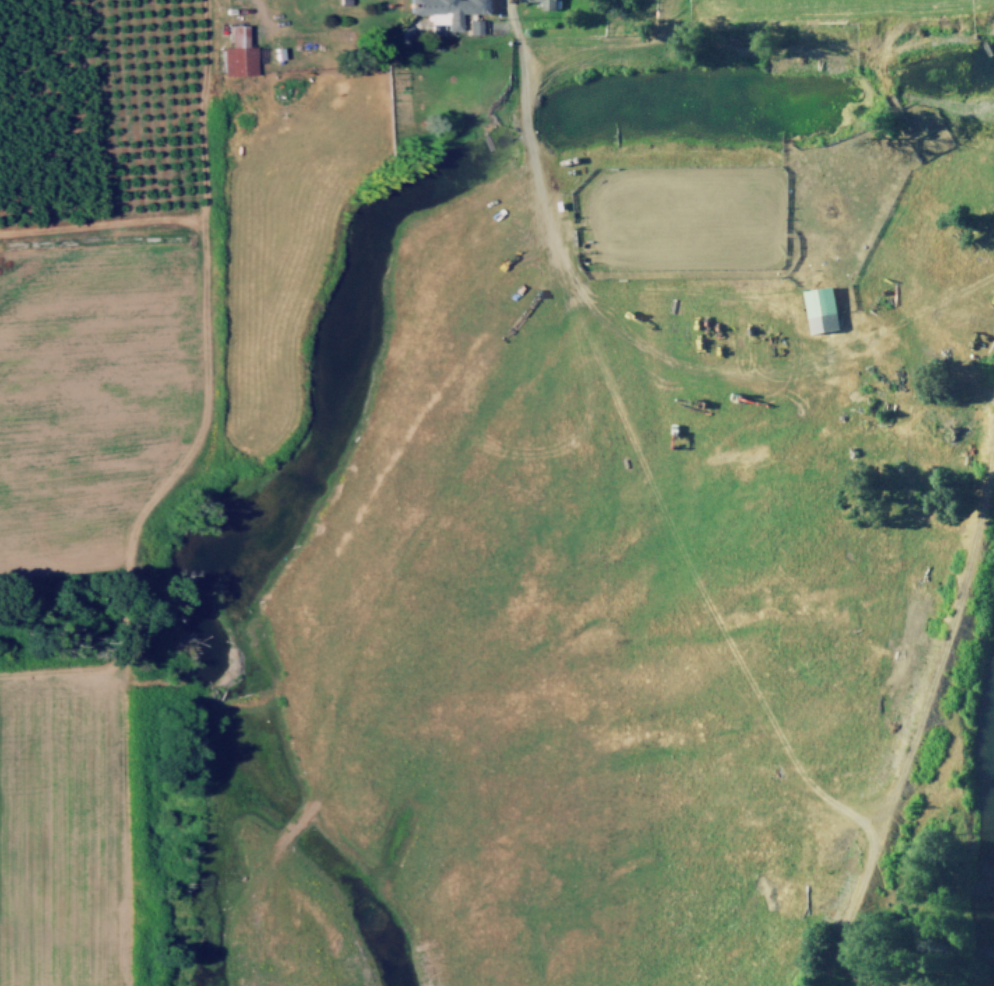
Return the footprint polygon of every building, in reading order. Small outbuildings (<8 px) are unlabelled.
[(491,0),(407,0),(408,13),(426,13),(426,23),(444,23),(445,29),(457,28),(457,12),(491,11),(491,0)] [(555,0),(541,0),(541,8),(555,7),(555,0)] [(466,18),(466,32),(478,32),(479,18),(466,18)] [(254,45),(245,45),(245,23),(228,24),(229,46),(221,46),(221,74),(255,73),(254,45)] [(808,331),(838,328),(832,285),(803,288),(808,331)]
